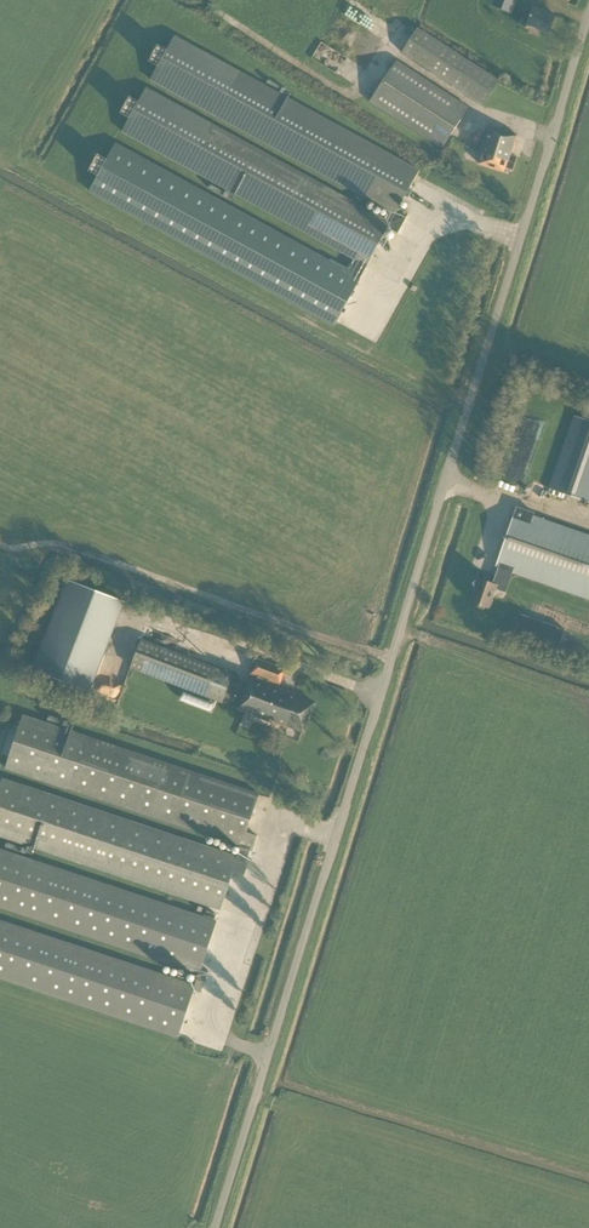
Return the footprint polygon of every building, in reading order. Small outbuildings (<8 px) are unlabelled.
[(555,16),(533,7),(531,13),(525,10),(519,25),(526,27),(527,25),(549,33),(555,16)] [(483,105),(499,81),(417,28),(401,53),(483,105)] [(90,191),(334,326),(387,230),(397,235),(408,215),(398,210),(418,172),(238,73),(174,37),(168,49),(159,44),(150,60),(159,65),(151,80),(214,116),(391,213),(387,220),(210,123),(146,89),(140,101),(131,96),(122,112),(131,117),(122,132),(185,169),(357,263),(351,274),(115,145),(107,160),(98,155),(89,171),(98,176),(90,191)] [(323,43),(314,58),(337,73),(347,58),(323,43)] [(442,148),(468,107),(396,61),(369,102),(442,148)] [(497,131),(487,128),(479,153),(482,154),(478,165),(503,172),(505,168),(512,170),(516,157),(511,155),(517,136),(497,130),(497,131)] [(574,416),(549,487),(532,481),(527,495),(544,501),(548,487),(588,502),(588,422),(574,416)] [(534,513),(517,507),(496,567),(498,567),(512,572),(588,599),(588,535),(533,515),(534,513)] [(511,573),(497,568),(492,584),(478,579),(471,602),(488,608),(495,588),(505,592),(511,573)] [(90,692),(125,602),(67,579),(32,670),(90,692)] [(248,688),(230,681),(233,675),(141,640),(131,668),(222,702),(224,697),(236,702),(234,708),(288,729),(289,726),(304,731),(314,703),(300,698),(301,695),(279,687),(286,669),(257,659),(250,677),(252,677),(248,688)] [(23,714),(19,727),(11,724),(1,754),(9,757),(5,769),(241,847),(238,857),(2,777),(0,783),(0,837),(221,910),(232,874),(244,878),(248,864),(246,863),(250,852),(252,853),(257,838),(246,834),(259,793),(23,714)] [(0,848),(0,908),(198,975),(195,985),(0,920),(0,979),(178,1039),(194,990),(201,993),(207,974),(200,971),(217,921),(0,848)]
